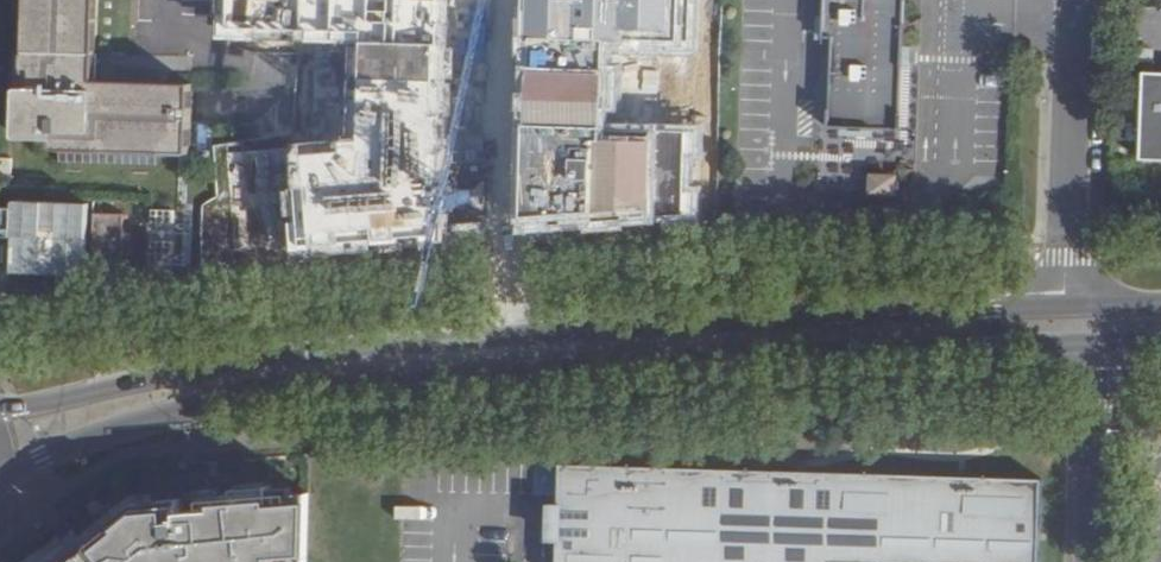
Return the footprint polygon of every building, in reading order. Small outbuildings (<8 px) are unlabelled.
[(21,85),(11,84),(10,133),(47,133),(54,141),(184,145),(184,118),(186,79),(115,76),(117,0),(23,0),(21,85)] [(221,38),(356,42),(447,45),(449,0),(223,0),(221,38)] [(598,128),(600,54),(696,56),(698,0),(518,0),(510,231),(699,218),(702,131),(598,128)] [(905,45),(920,45),(922,0),(824,0),(824,14),(823,37),(832,37),(829,106),(828,106),(827,128),(841,129),(875,131),(875,129),(897,130),(897,131),(901,131),(905,45)] [(823,37),(824,14),(814,13),(814,37),(823,37)] [(447,240),(447,45),(356,42),(353,138),(289,141),(298,250),(447,240)] [(1145,70),(1141,157),(1160,158),(1160,71),(1145,70)] [(875,131),(841,129),(841,138),(875,139),(875,129),(875,131)] [(869,164),(868,193),(898,194),(899,165),(869,164)] [(85,276),(87,204),(7,202),(5,273),(85,276)] [(123,264),(125,215),(98,214),(94,282),(123,284),(123,264)] [(1040,507),(1041,470),(881,462),(562,449),(557,561),(1037,561),(1040,507)] [(311,493),(271,496),(271,486),(236,489),(236,495),(204,497),(205,511),(182,512),(181,500),(137,502),(87,542),(92,548),(74,561),(308,561),(311,493)]
